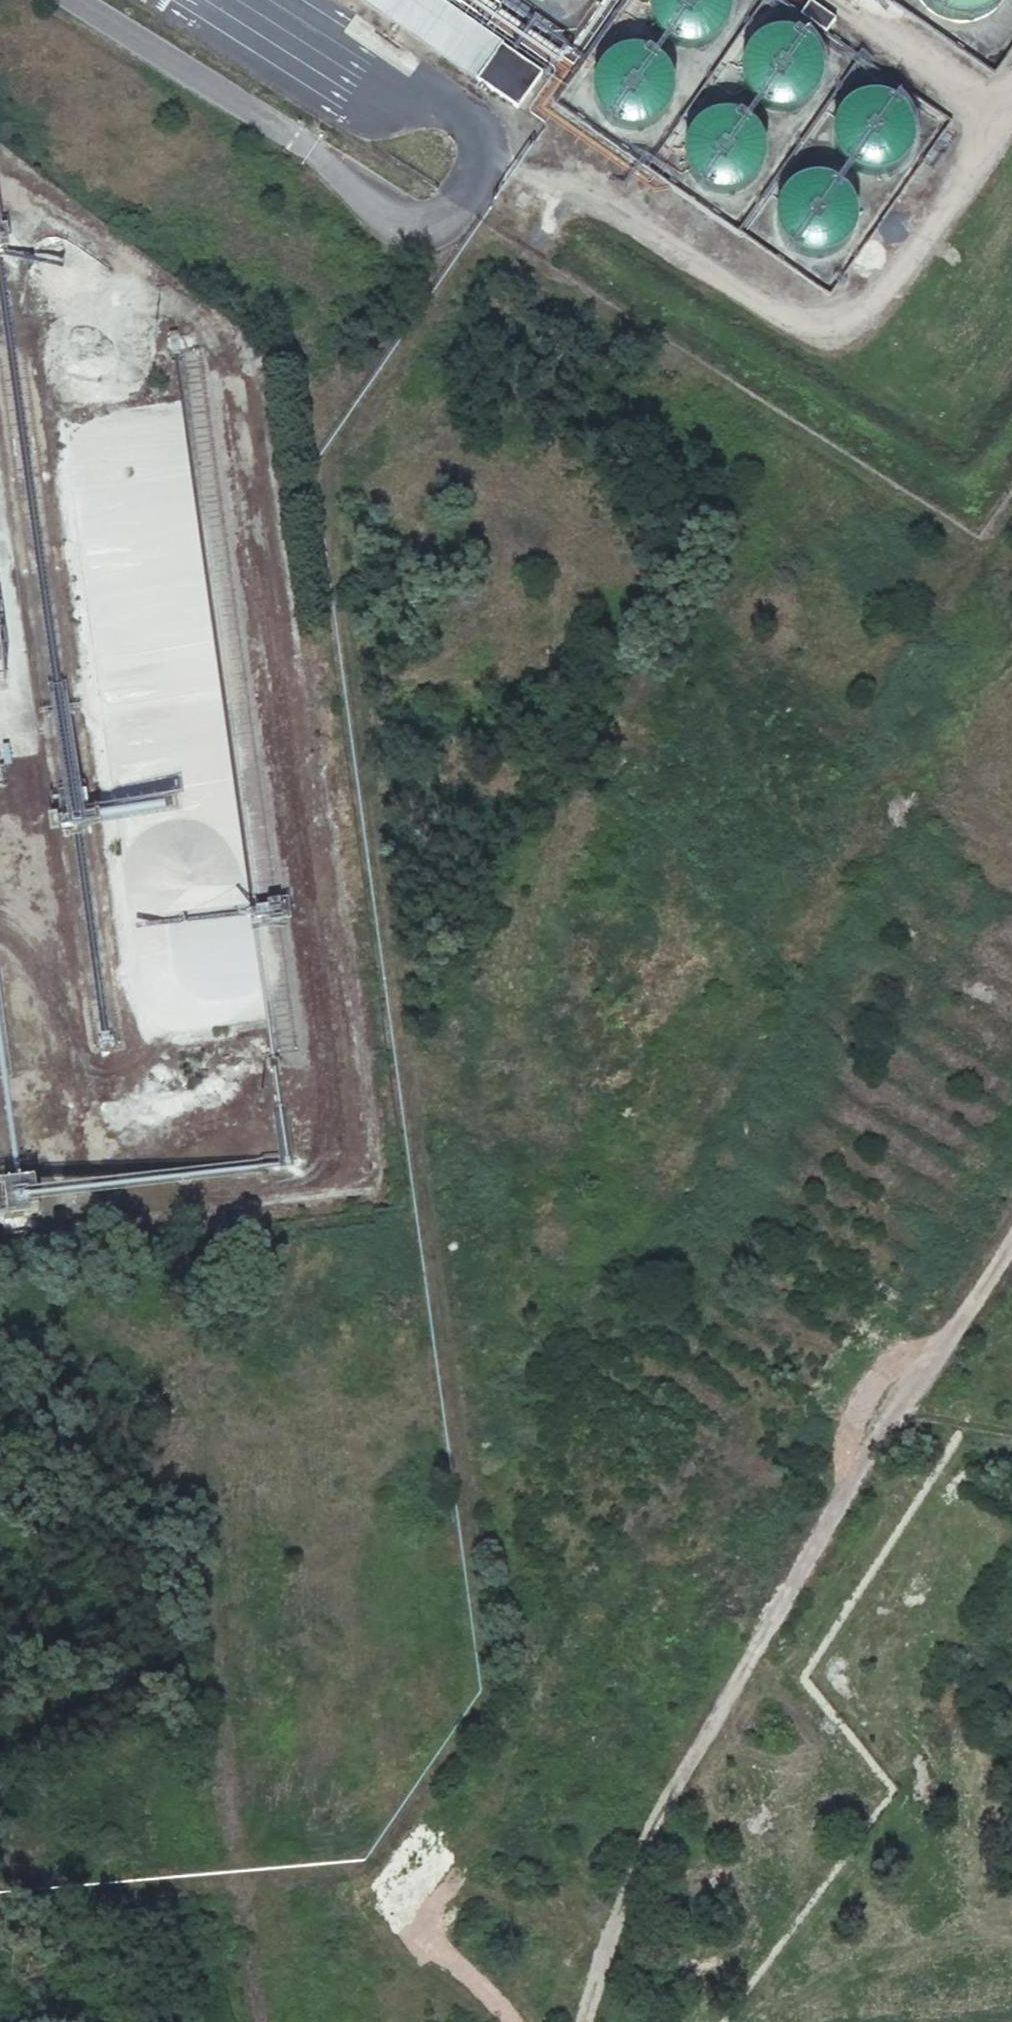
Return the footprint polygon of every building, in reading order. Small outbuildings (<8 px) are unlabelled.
[(502,44),(439,0),(361,0),(476,80),(500,46),(502,44)] [(718,0),(648,0),(642,26),(708,41),(718,0)] [(983,0),(952,0),(977,12),(983,0)] [(809,1),(799,15),(825,33),(835,19),(809,1)] [(585,49),(610,122),(669,102),(645,29),(585,49)] [(541,74),(500,46),(476,80),(517,108),(541,74)] [(916,103),(850,74),(819,145),(885,174),(916,103)] [(680,170),(751,176),(756,111),(686,106),(680,170)] [(780,164),(772,230),(796,233),(794,251),(838,257),(849,172),(780,164)]
